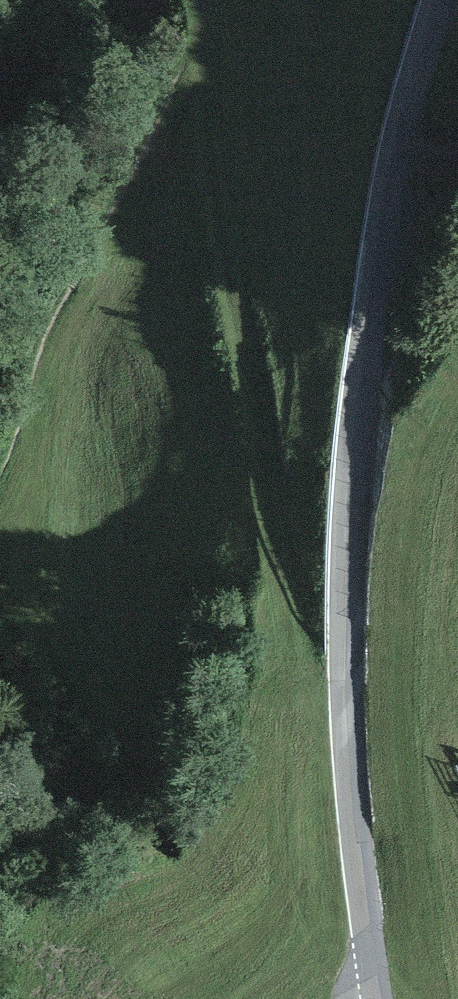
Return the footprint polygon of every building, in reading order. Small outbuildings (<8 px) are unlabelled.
[(433,137),(422,175),(457,186),(457,144),(433,137)]
